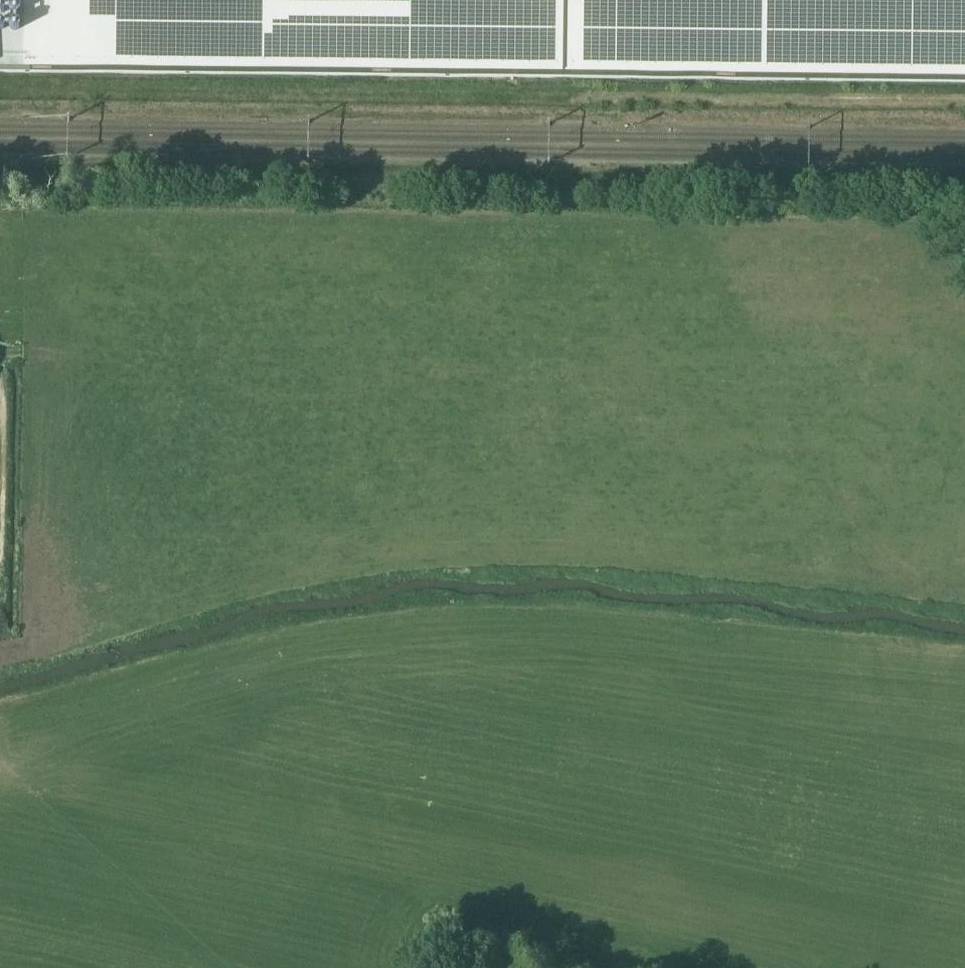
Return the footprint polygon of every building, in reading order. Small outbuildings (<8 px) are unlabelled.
[(243,74),(746,80),(964,82),(964,0),(0,0),(0,75),(243,74)]
